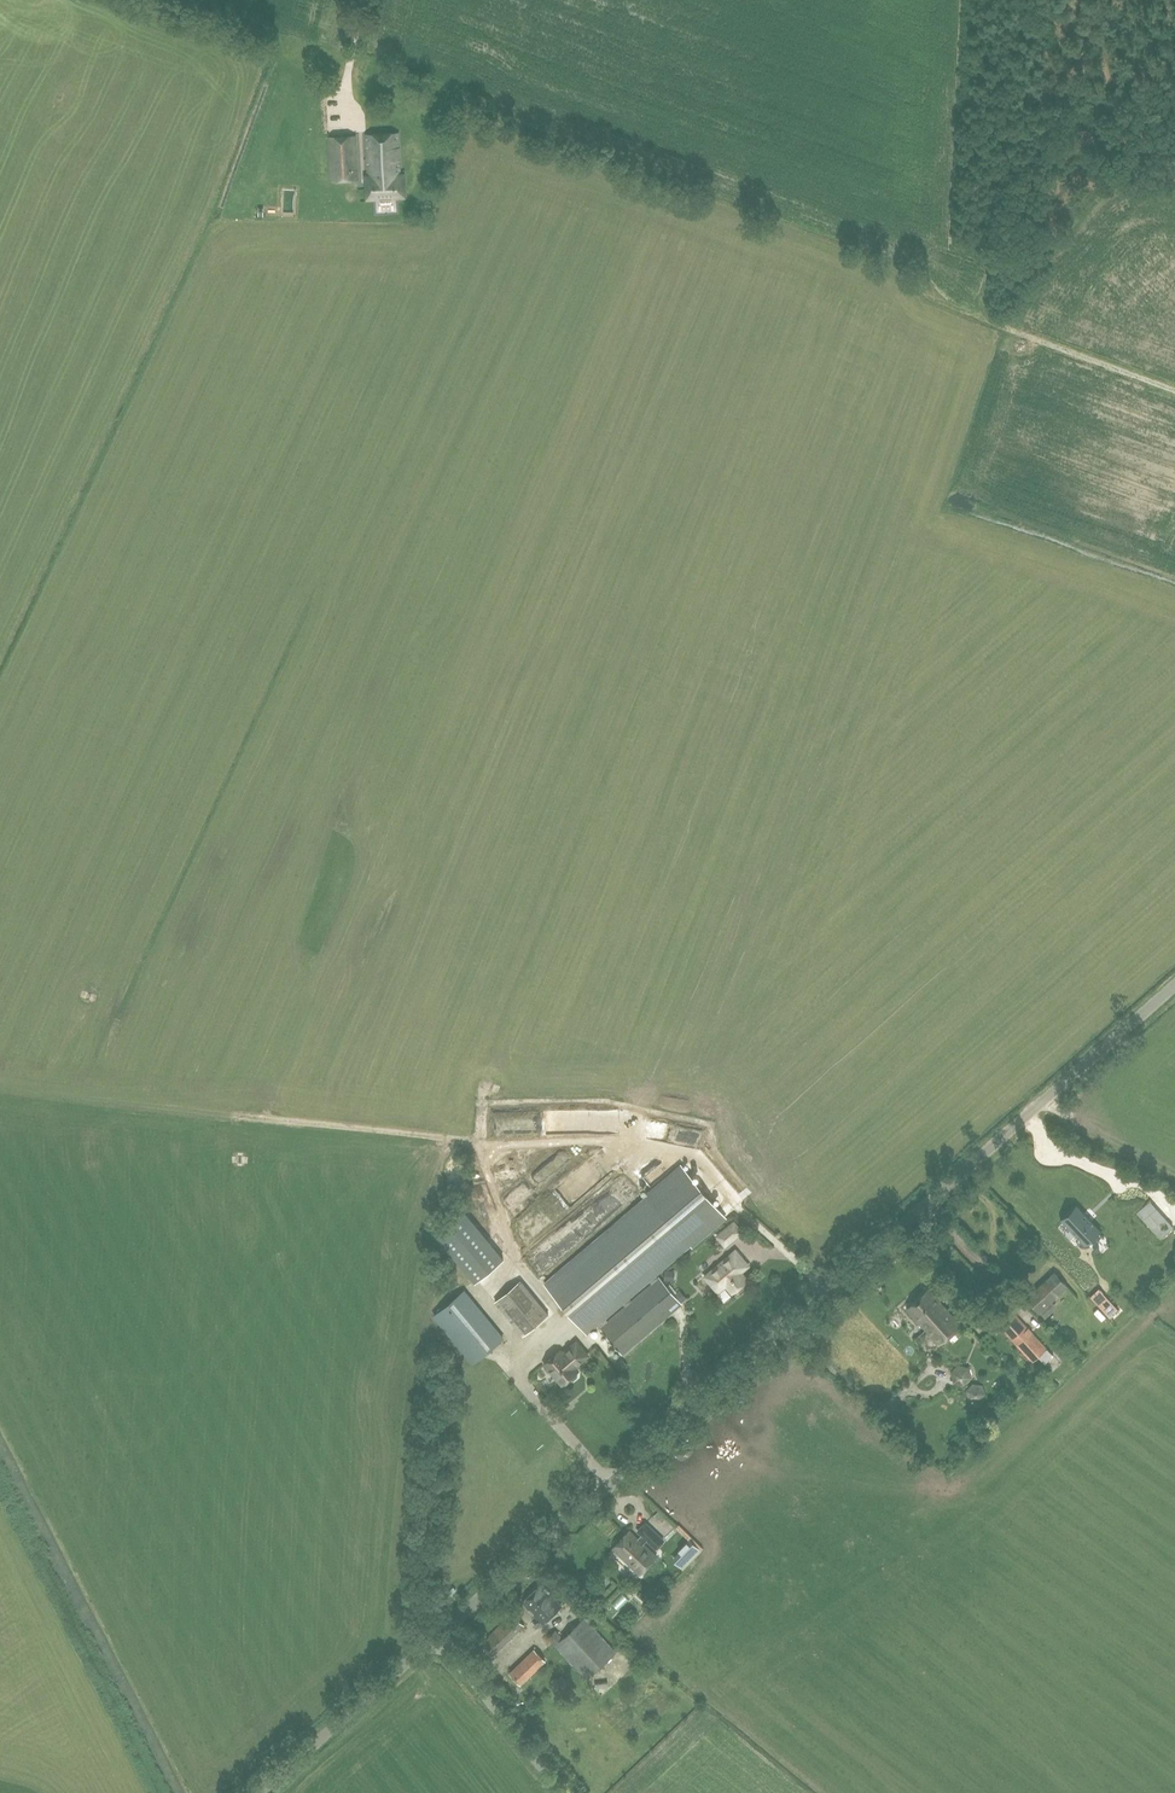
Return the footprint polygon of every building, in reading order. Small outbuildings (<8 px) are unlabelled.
[(367,185),(368,200),(383,199),(383,197),(405,195),(404,174),(400,174),(398,132),(366,134),(369,177),(366,177),(366,181),(363,181),(364,186),(367,185)] [(355,135),(336,136),(329,136),(331,181),(357,180),(355,135)] [(559,1149),(561,1164),(575,1163),(573,1147),(559,1149)] [(654,1171),(659,1178),(672,1169),(668,1162),(654,1171)] [(726,1217),(680,1164),(545,1283),(588,1332),(597,1324),(623,1354),(682,1303),(659,1277),(658,1278),(655,1275),(690,1244),(693,1247),(726,1217)] [(487,1198),(490,1213),(496,1211),(493,1196),(487,1198)] [(1076,1203),(1060,1219),(1085,1245),(1101,1230),(1076,1203)] [(466,1206),(438,1229),(477,1278),(506,1255),(466,1206)] [(549,1241),(565,1258),(600,1225),(585,1208),(549,1241)] [(715,1235),(725,1247),(744,1232),(734,1220),(715,1235)] [(743,1260),(736,1251),(706,1276),(713,1285),(714,1284),(713,1283),(717,1280),(723,1287),(726,1284),(733,1292),(747,1280),(740,1272),(746,1267),(741,1261),(743,1260)] [(542,1276),(554,1266),(544,1254),(532,1264),(542,1276)] [(888,1282),(899,1279),(895,1261),(884,1263),(888,1282)] [(1068,1286),(1054,1271),(1025,1298),(1044,1318),(1057,1306),(1052,1301),(1068,1286)] [(496,1301),(523,1335),(549,1314),(522,1280),(496,1301)] [(905,1308),(924,1330),(937,1345),(959,1326),(927,1289),(905,1308)] [(434,1315),(472,1362),(503,1338),(465,1290),(434,1315)] [(998,1324),(1017,1345),(1032,1362),(1047,1347),(1013,1312),(998,1324)] [(577,1364),(587,1355),(575,1341),(565,1350),(566,1351),(563,1354),(559,1351),(544,1365),(545,1367),(545,1369),(549,1373),(551,1373),(562,1385),(570,1378),(571,1379),(574,1380),(577,1376),(577,1373),(576,1372),(578,1371),(573,1366),(576,1362),(577,1364)] [(953,1383),(964,1385),(971,1378),(968,1368),(958,1365),(951,1372),(953,1383)] [(969,1401),(979,1403),(986,1395),(982,1385),(973,1383),(966,1390),(969,1401)] [(621,1475),(609,1485),(615,1492),(627,1481),(621,1475)] [(657,1547),(664,1540),(646,1523),(639,1530),(643,1534),(638,1538),(630,1530),(613,1548),(640,1574),(657,1556),(644,1543),(648,1539),(657,1547)] [(705,1548),(689,1535),(672,1554),(687,1568),(705,1548)] [(543,1624),(562,1606),(541,1584),(522,1601),(543,1624)] [(513,1613),(482,1644),(493,1655),(524,1624),(513,1613)] [(563,1638),(556,1630),(548,1637),(586,1679),(615,1652),(584,1618),(563,1638)] [(510,1673),(520,1684),(545,1661),(534,1650),(510,1673)]
